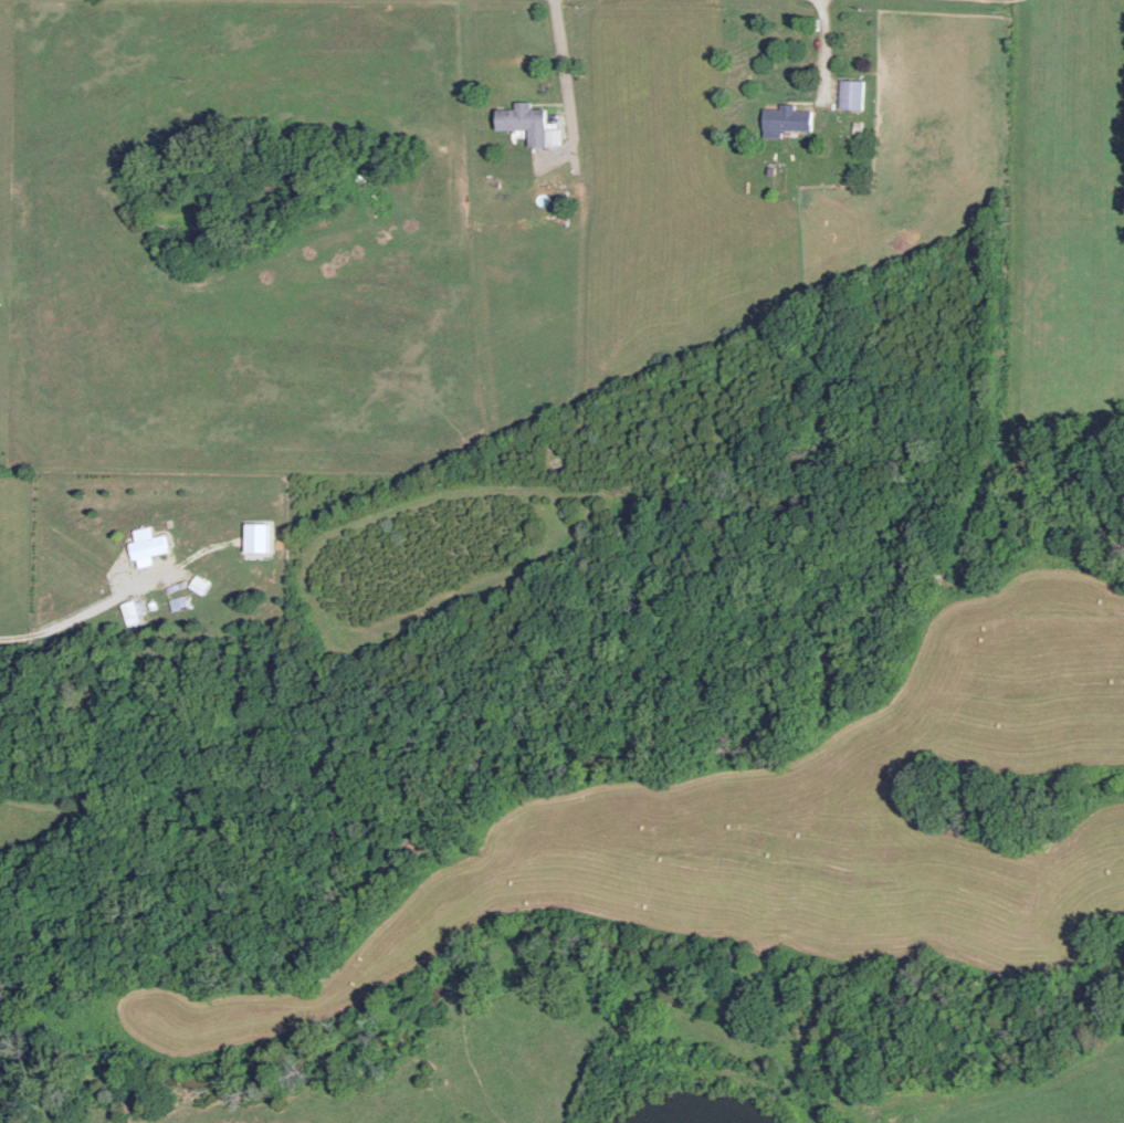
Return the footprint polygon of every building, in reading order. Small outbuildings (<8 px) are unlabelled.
[(864,78),(841,78),(841,107),(864,107),(864,78)] [(529,128),(529,146),(547,146),(546,107),(531,107),(531,101),(516,101),(516,108),(497,108),(497,129),(529,128)] [(781,128),(812,129),(812,106),(764,106),(764,135),(781,136),(781,128)] [(388,210),(385,194),(372,197),(375,212),(388,210)] [(136,559),(171,550),(167,531),(132,540),(136,559)] [(128,615),(139,613),(136,599),(125,602),(128,615)]
